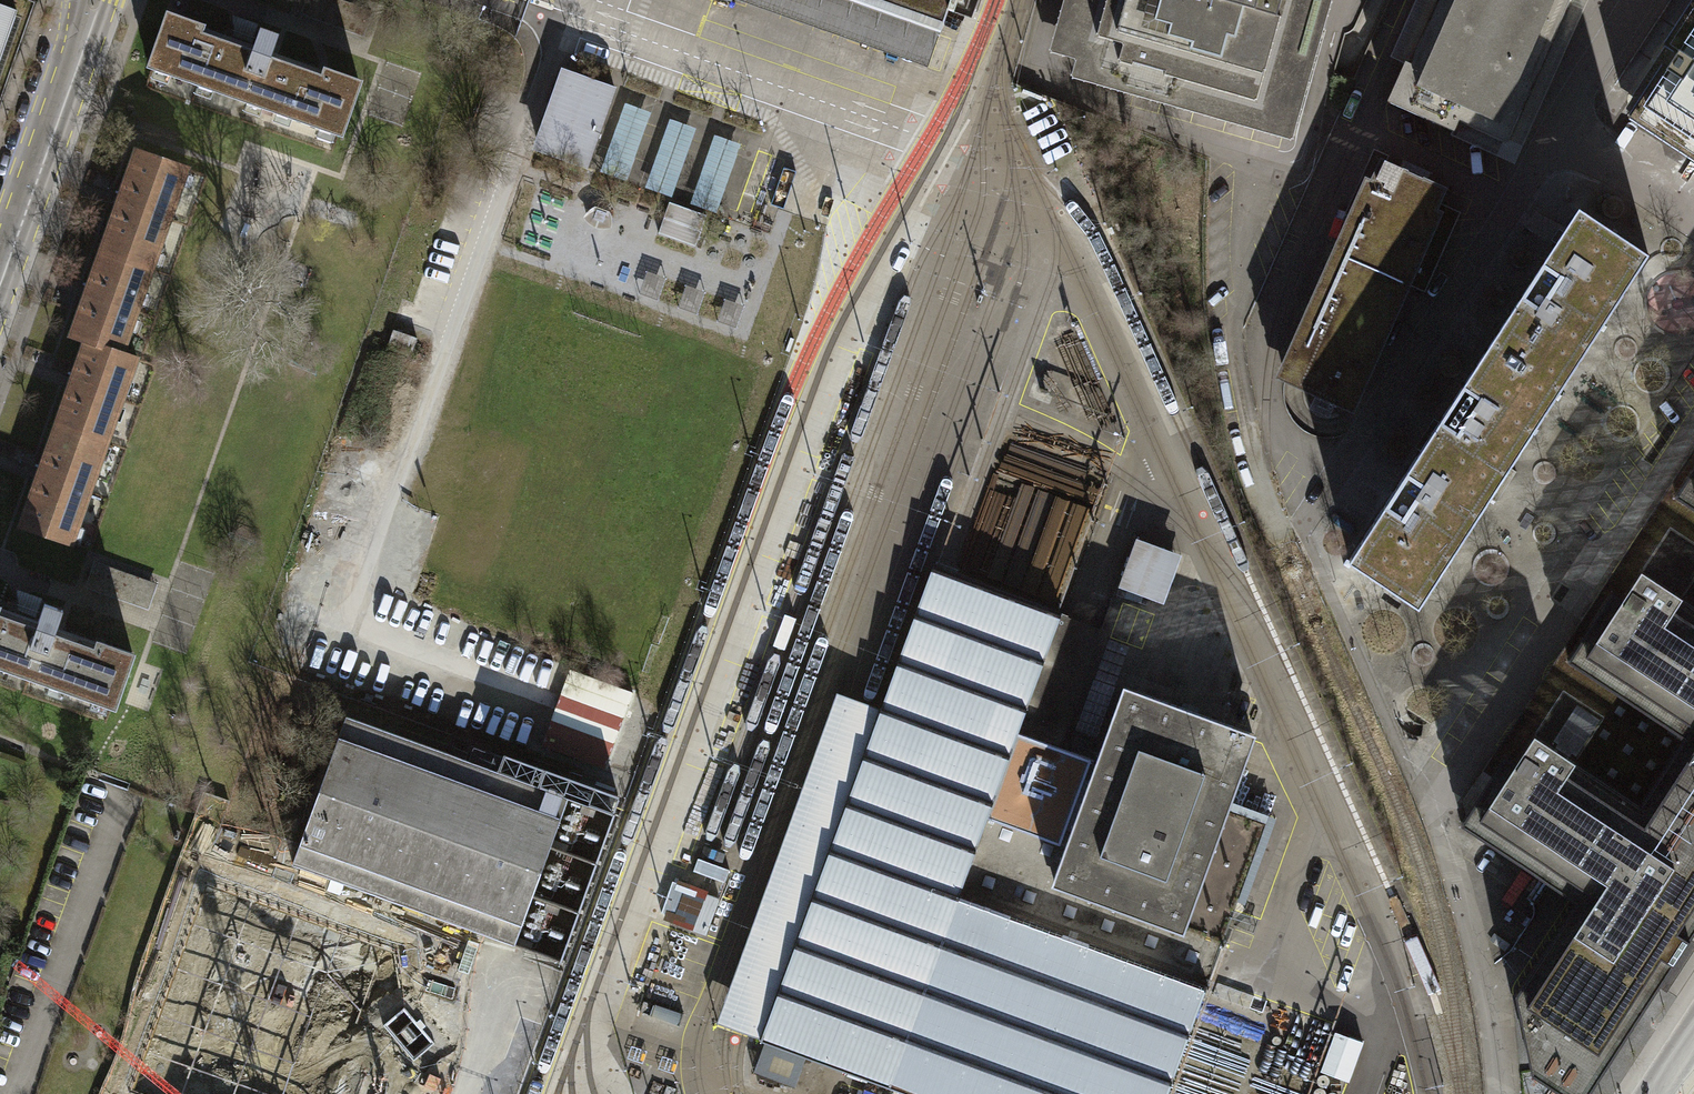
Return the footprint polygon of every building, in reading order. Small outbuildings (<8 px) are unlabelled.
[(344,0),(304,0),(299,12),(361,36),(371,10),(344,0)] [(872,0),(736,0),(928,68),(943,25),(872,0)] [(943,25),(948,10),(954,12),(958,0),(872,0),(943,25)] [(1042,53),(1069,60),(1064,78),(1288,141),(1328,0),(1057,0),(1042,53)] [(1501,141),(1564,0),(1435,0),(1406,64),(1400,61),(1399,63),(1382,102),(1433,125),(1447,131),(1449,132),(1454,120),(1501,141)] [(1385,57),(1399,63),(1400,61),(1406,64),(1435,0),(1410,0),(1385,57)] [(1583,0),(1564,0),(1501,141),(1454,120),(1449,132),(1447,131),(1445,135),(1509,163),(1583,0)] [(1672,32),(1664,45),(1677,54),(1668,67),(1663,64),(1628,117),(1693,161),(1693,0),(1672,32)] [(16,11),(0,5),(0,55),(16,11)] [(196,27),(163,16),(145,66),(336,133),(354,83),(321,72),(318,79),(265,61),(274,35),(255,29),(247,54),(193,35),(196,27)] [(616,88),(562,69),(533,150),(587,169),(616,88)] [(650,112),(627,104),(603,174),(626,182),(650,112)] [(694,130),(671,121),(646,191),(670,199),(694,130)] [(739,144),(716,136),(691,205),(714,213),(739,144)] [(41,472),(23,523),(75,541),(142,350),(128,346),(192,162),(140,144),(121,198),(89,291),(73,337),(86,342),(73,379),(41,472)] [(1403,171),(1376,159),(1366,180),(1361,177),(1271,377),(1297,388),(1349,411),(1406,285),(1421,292),(1457,212),(1435,203),(1442,188),(1423,180),(1412,175),(1403,171)] [(706,215),(669,203),(658,234),(696,246),(706,215)] [(1573,219),(1480,360),(1549,406),(1648,256),(1579,211),(1573,219)] [(1508,467),(1549,406),(1480,360),(1348,559),(1418,605),(1490,497),(1497,502),(1516,472),(1508,467)] [(1669,497),(1693,513),(1693,459),(1669,497)] [(1693,746),(1693,513),(1669,497),(1562,659),(1693,746)] [(1173,553),(1136,539),(1119,586),(1156,600),(1173,553)] [(760,1040),(908,1093),(1167,1093),(1266,823),(1228,809),(1256,733),(1123,685),(1096,761),(1061,748),(1018,732),(1061,615),(1062,613),(933,567),(881,708),(760,1039),(760,1040)] [(152,590),(91,568),(83,592),(144,613),(152,590)] [(43,602),(37,621),(57,628),(63,609),(43,602)] [(57,628),(37,621),(34,626),(13,619),(0,615),(0,664),(113,702),(130,653),(99,643),(97,649),(55,635),(57,628)] [(1104,630),(1061,615),(1018,732),(1061,748),(1104,630)] [(1130,646),(1109,638),(1075,730),(1096,738),(1130,646)] [(1668,962),(1693,922),(1693,746),(1562,659),(1455,822),(1571,899),(1668,962)] [(716,1023),(760,1039),(881,708),(837,692),(716,1023)] [(466,759),(346,716),(292,864),(561,961),(615,813),(613,813),(538,786),(529,782),(466,759)] [(471,746),(466,759),(529,782),(534,769),(471,746)] [(619,799),(544,772),(538,786),(613,813),(619,799)] [(210,891),(138,1089),(151,1093),(325,1093),(377,952),(210,891)] [(1571,899),(1510,992),(1526,1071),(1561,1093),(1582,1093),(1668,962),(1571,899)] [(550,1005),(518,993),(489,1069),(521,1081),(550,1005)] [(1339,1025),(1322,1069),(1349,1079),(1367,1036),(1339,1025)] [(806,1058),(765,1042),(753,1073),(795,1088),(806,1058)]
